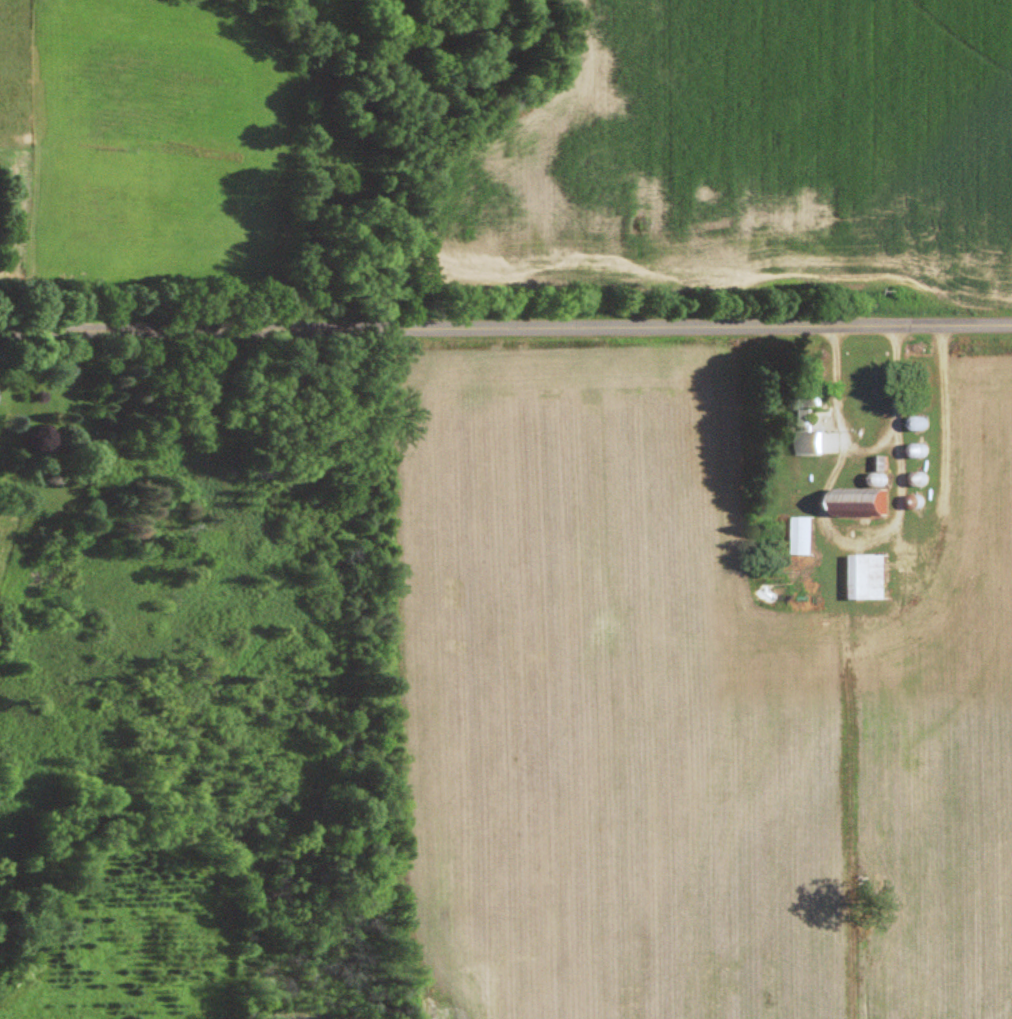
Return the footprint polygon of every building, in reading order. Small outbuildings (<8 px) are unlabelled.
[(803,434),(803,457),(839,457),(839,434),(803,434)] [(842,492),(842,517),(893,517),(893,492),(842,492)] [(795,558),(814,558),(814,520),(795,520),(795,558)] [(856,559),(856,604),(891,604),(891,559),(856,559)]
